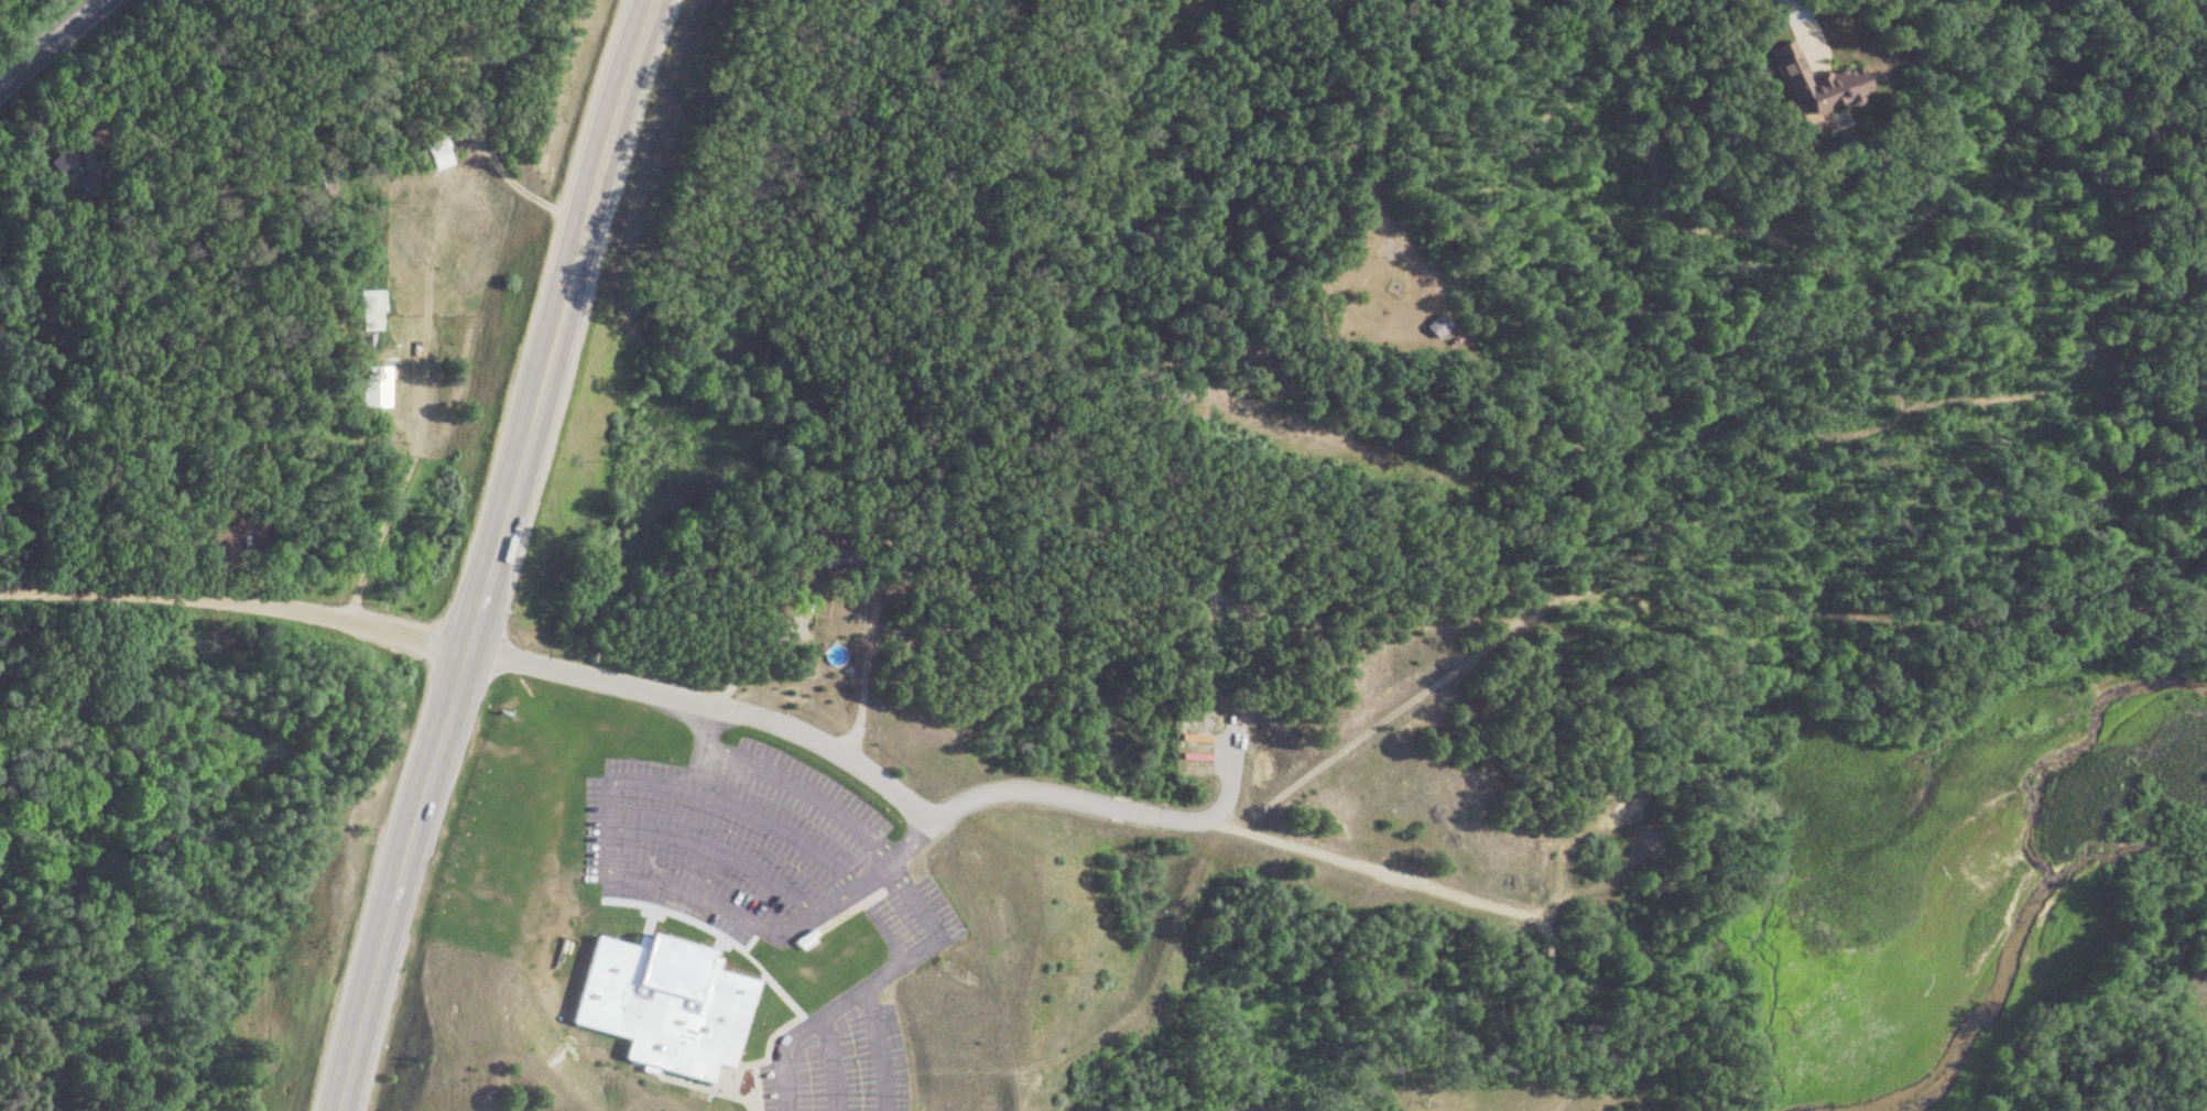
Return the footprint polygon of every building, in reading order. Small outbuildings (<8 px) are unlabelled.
[(1785,39),(1762,47),(1785,117),(1857,94),(1847,63),(1798,79),(1785,39)] [(362,292),(362,330),(381,330),(381,292),(362,292)] [(1437,327),(1426,314),(1411,327),(1421,340),(1437,327)] [(588,932),(634,945),(641,925),(711,946),(707,962),(757,977),(730,1067),(709,1061),(705,1078),(620,1054),(624,1037),(563,1019),(588,932)]
